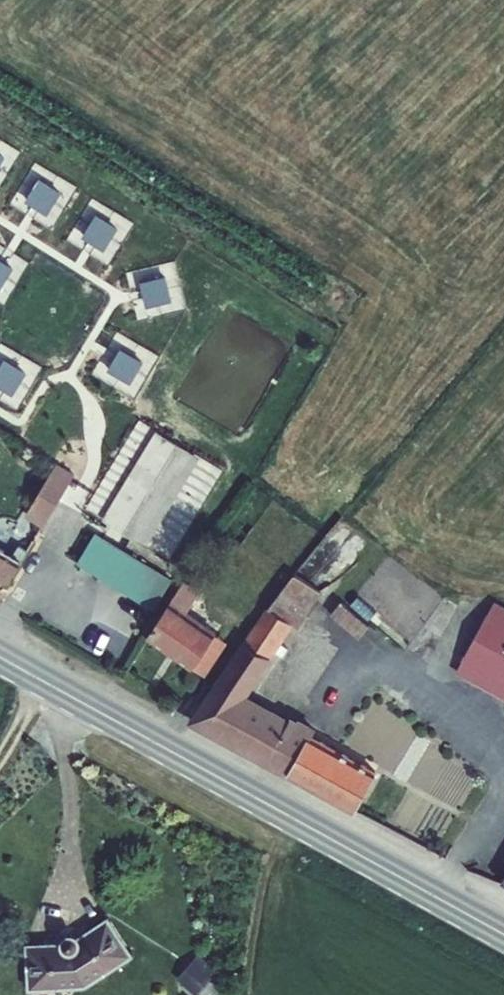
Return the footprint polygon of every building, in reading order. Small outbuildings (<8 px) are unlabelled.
[(63,192),(40,178),(25,201),(48,214),(63,192)] [(119,228),(97,214),(82,237),(104,251),(119,228)] [(0,259),(0,291),(14,268),(0,259)] [(167,276),(142,283),(147,308),(173,301),(167,276)] [(144,362),(122,349),(109,370),(132,384),(144,362)] [(0,367),(0,388),(13,396),(28,373),(5,359),(0,367)] [(200,458),(155,430),(103,520),(145,548),(200,458)] [(75,475),(58,463),(27,517),(44,528),(75,475)] [(76,564),(153,611),(172,581),(95,533),(76,564)] [(13,556),(23,562),(29,552),(19,546),(13,556)] [(23,562),(13,556),(0,549),(0,604),(23,562)] [(322,594),(295,576),(269,609),(293,626),(298,629),(322,594)] [(184,581),(146,639),(192,671),(193,670),(215,636),(217,633),(188,612),(199,593),(184,581)] [(376,612),(357,596),(348,607),(367,623),(376,612)] [(348,607),(342,601),(331,615),(358,641),(370,626),(367,623),(348,607)] [(293,626),(269,609),(266,608),(187,725),(354,814),(376,773),(313,737),(317,730),(298,720),(297,722),(291,719),(289,721),(248,698),(276,654),(281,645),(293,626)] [(480,669),(503,682),(503,627),(480,669)] [(215,636),(193,670),(205,678),(227,643),(215,636)] [(281,645),(276,654),(282,658),(288,649),(281,645)] [(63,945),(26,945),(27,963),(27,975),(28,993),(86,991),(136,958),(110,918),(79,938),(76,936),(73,936),(69,937),(66,939),(64,941),(63,945)] [(199,955),(176,979),(193,994),(197,994),(218,974),(199,955)] [(212,984),(201,994),(224,994),(212,984)]
